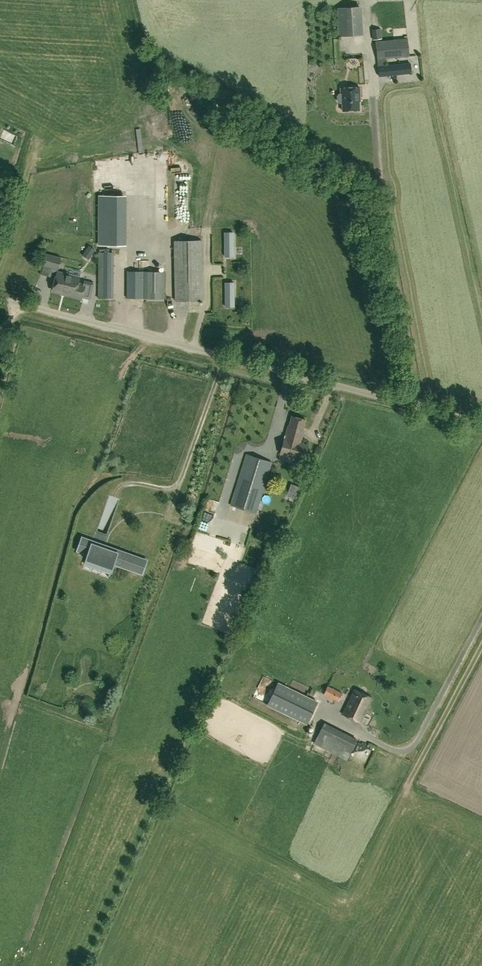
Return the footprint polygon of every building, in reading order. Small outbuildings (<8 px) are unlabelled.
[(339,36),(362,35),(360,7),(338,8),(339,36)] [(382,41),(381,39),(382,39),(381,28),(372,30),(373,40),(376,40),(376,42),(379,76),(411,73),(410,63),(385,66),(385,58),(409,55),(408,39),(382,41)] [(359,110),(358,96),(359,96),(359,87),(340,87),(341,102),(342,102),(342,110),(359,110)] [(216,156),(212,165),(227,173),(231,164),(216,156)] [(178,196),(179,211),(192,210),(192,196),(178,196)] [(233,243),(233,232),(225,232),(225,256),(233,256),(233,243)] [(144,271),(144,238),(127,238),(127,299),(143,299),(144,271)] [(176,301),(190,301),(202,300),(201,240),(189,241),(174,241),(176,301)] [(91,244),(84,253),(90,258),(97,248),(91,244)] [(58,269),(61,257),(45,253),(42,265),(58,269)] [(113,298),(113,253),(103,253),(103,254),(99,254),(99,298),(113,298)] [(144,271),(143,299),(164,299),(164,271),(144,271)] [(84,283),(79,282),(80,277),(57,272),(53,290),(66,293),(65,294),(82,298),(82,296),(90,298),(93,283),(84,280),(84,283)] [(234,307),(234,283),(225,283),(226,307),(234,307)] [(299,443),(305,420),(292,416),(286,439),(284,439),(281,453),(304,459),(308,445),(299,443)] [(256,513),(272,462),(247,454),(231,505),(256,513)] [(112,495),(100,529),(109,532),(121,498),(112,495)] [(141,574),(147,559),(82,536),(77,551),(87,555),(86,560),(112,569),(114,564),(141,574)] [(318,701),(278,682),(267,703),(308,722),(318,701)] [(338,701),(342,693),(328,686),(323,695),(338,701)] [(360,724),(373,698),(355,690),(342,715),(360,724)] [(350,752),(357,739),(324,723),(314,743),(334,753),(338,745),(350,752)]
